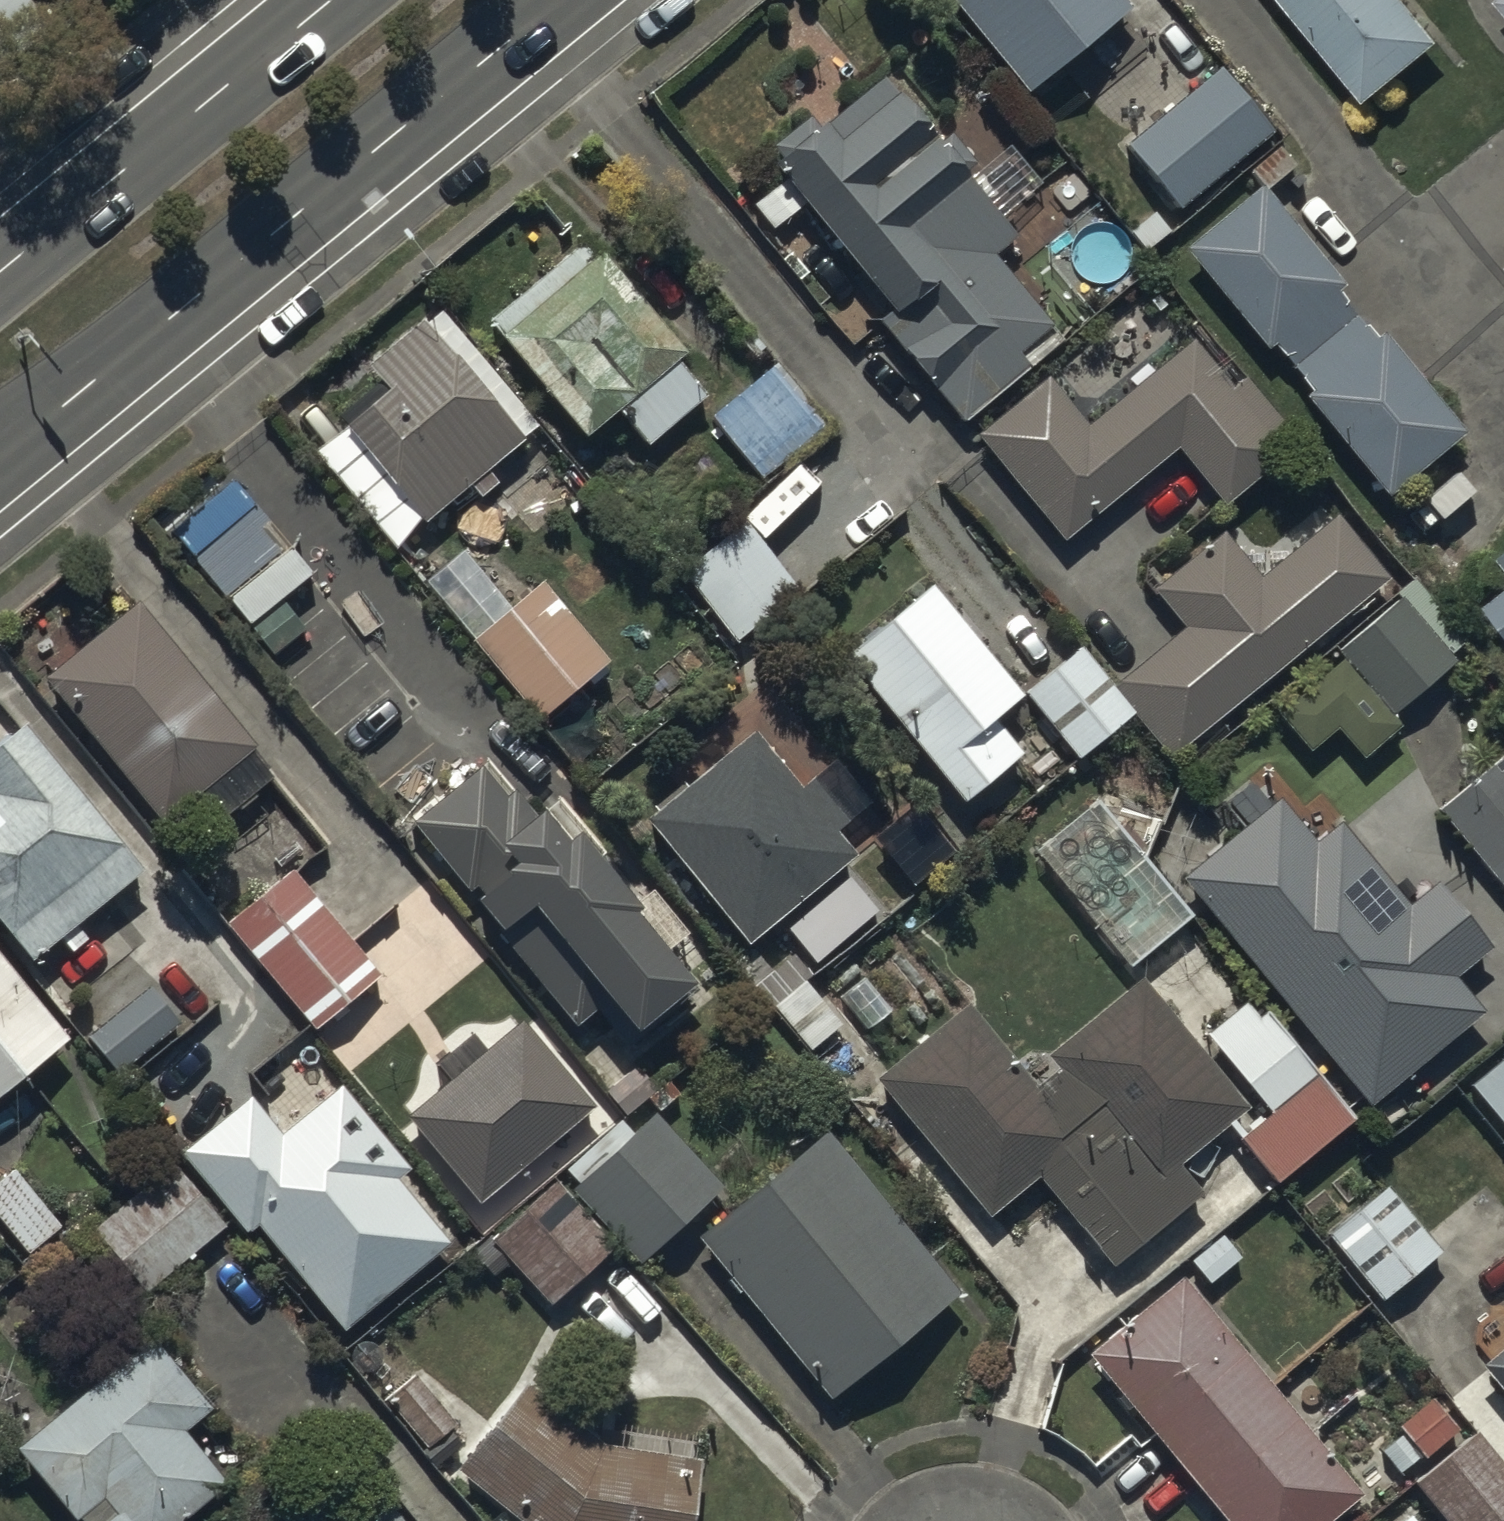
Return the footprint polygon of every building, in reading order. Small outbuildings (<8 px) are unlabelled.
[(48,35),(19,0),(0,0),(0,75),(48,35)] [(1026,110),(1129,26),(1108,0),(937,0),(1026,110)] [(1364,120),(1442,57),(1395,0),(1267,0),(1364,120)] [(1495,15),(1503,25),(1503,8),(1495,15)] [(1271,144),(1219,81),(1125,158),(1177,222),(1271,144)] [(959,431),(1027,376),(1018,365),(1052,338),(993,265),(1012,249),(962,187),(973,178),(946,145),(936,154),(882,89),(819,140),(809,127),(759,167),(886,322),(876,330),(959,431)] [(1387,512),(1465,445),(1381,347),(1379,349),(1342,305),(1348,300),(1259,196),(1181,263),(1266,363),(1273,357),(1312,403),(1302,412),(1387,512)] [(505,342),(494,352),(582,454),(616,425),(645,458),(705,406),(677,373),(682,368),(579,248),(490,325),(505,342)] [(433,521),(528,435),(426,323),(373,371),(390,390),(348,428),(433,521)] [(1300,458),(1244,388),(1228,400),(1189,351),(1085,433),(1049,388),(977,445),(1062,552),(1174,463),(1220,521),(1300,458)] [(758,489),(822,434),(772,376),(708,431),(758,489)] [(1159,589),(1190,629),(1117,687),(1140,716),(1175,760),(1400,582),(1346,514),(1270,574),(1234,530),(1159,589)] [(796,599),(742,531),(675,583),(729,651),(796,599)] [(132,586),(38,662),(153,805),(248,729),(132,586)] [(993,735),(1023,712),(928,595),(837,668),(961,822),(1023,772),(993,735)] [(536,732),(604,673),(537,596),(469,656),(536,732)] [(1479,622),(1503,650),(1503,600),(1479,622)] [(1343,773),(1454,676),(1397,612),(1335,666),(1343,675),(1294,718),(1343,773)] [(1132,719),(1078,656),(1021,704),(1075,768),(1132,719)] [(28,962),(138,873),(15,722),(0,734),(0,928),(28,962)] [(751,742),(640,834),(743,958),(733,966),(757,995),(771,983),(750,958),(826,895),(832,901),(858,880),(834,850),(851,836),(811,788),(798,798),(751,742)] [(1433,819),(1503,909),(1503,763),(1433,819)] [(628,1057),(688,1008),(633,940),(637,936),(573,857),(565,863),(514,800),(504,808),(479,778),(410,834),(467,905),(473,900),(484,912),(476,918),(575,1040),(599,1021),(628,1057)] [(1281,812),(1182,889),(1365,1122),(1484,1030),(1453,990),(1491,960),(1437,891),(1406,915),(1341,832),(1314,854),(1281,812)] [(288,857),(222,913),(310,1016),(376,960),(288,857)] [(71,1041),(0,952),(0,1096),(71,1041)] [(149,977),(86,1024),(114,1062),(177,1015),(149,977)] [(373,982),(329,1019),(351,1045),(395,1008),(373,982)] [(969,1014),(873,1091),(986,1232),(1037,1191),(1108,1278),(1199,1205),(1179,1181),(1248,1125),(1139,990),(1047,1065),(1057,1078),(1036,1095),(969,1014)] [(1247,1010),(1202,1047),(1264,1122),(1236,1145),(1277,1194),(1350,1134),(1247,1010)] [(483,1207),(594,1106),(518,1022),(407,1123),(483,1207)] [(1503,1071),(1471,1097),(1503,1136),(1503,1073),(1503,1071)] [(407,1153),(337,1073),(278,1123),(244,1084),(177,1142),(245,1221),(253,1214),(346,1321),(451,1231),(394,1165),(407,1153)] [(571,1170),(565,1175),(635,1249),(714,1174),(647,1103),(629,1121),(618,1110),(563,1162),(571,1170)] [(695,1253),(830,1416),(961,1308),(825,1145),(695,1253)] [(169,1150),(88,1219),(140,1281),(222,1212),(169,1150)] [(0,1167),(0,1215),(23,1244),(57,1217),(10,1158),(0,1167)] [(610,1231),(550,1170),(488,1232),(548,1292),(610,1231)] [(1439,1265),(1384,1198),(1327,1245),(1382,1311),(1439,1265)] [(1179,1293),(1086,1371),(1214,1520),(1346,1520),(1362,1508),(1179,1293)] [(147,1321),(12,1437),(85,1520),(164,1520),(223,1470),(177,1417),(208,1391),(147,1321)] [(1481,1378),(1503,1406),(1503,1360),(1481,1378)] [(407,1365),(382,1386),(424,1438),(450,1417),(407,1365)] [(523,1371),(454,1456),(534,1520),(683,1520),(693,1445),(598,1433),(523,1371)] [(1472,1449),(1413,1500),(1431,1520),(1503,1520),(1503,1485),(1472,1449)] [(369,1477),(311,1520),(403,1520),(369,1477)]
